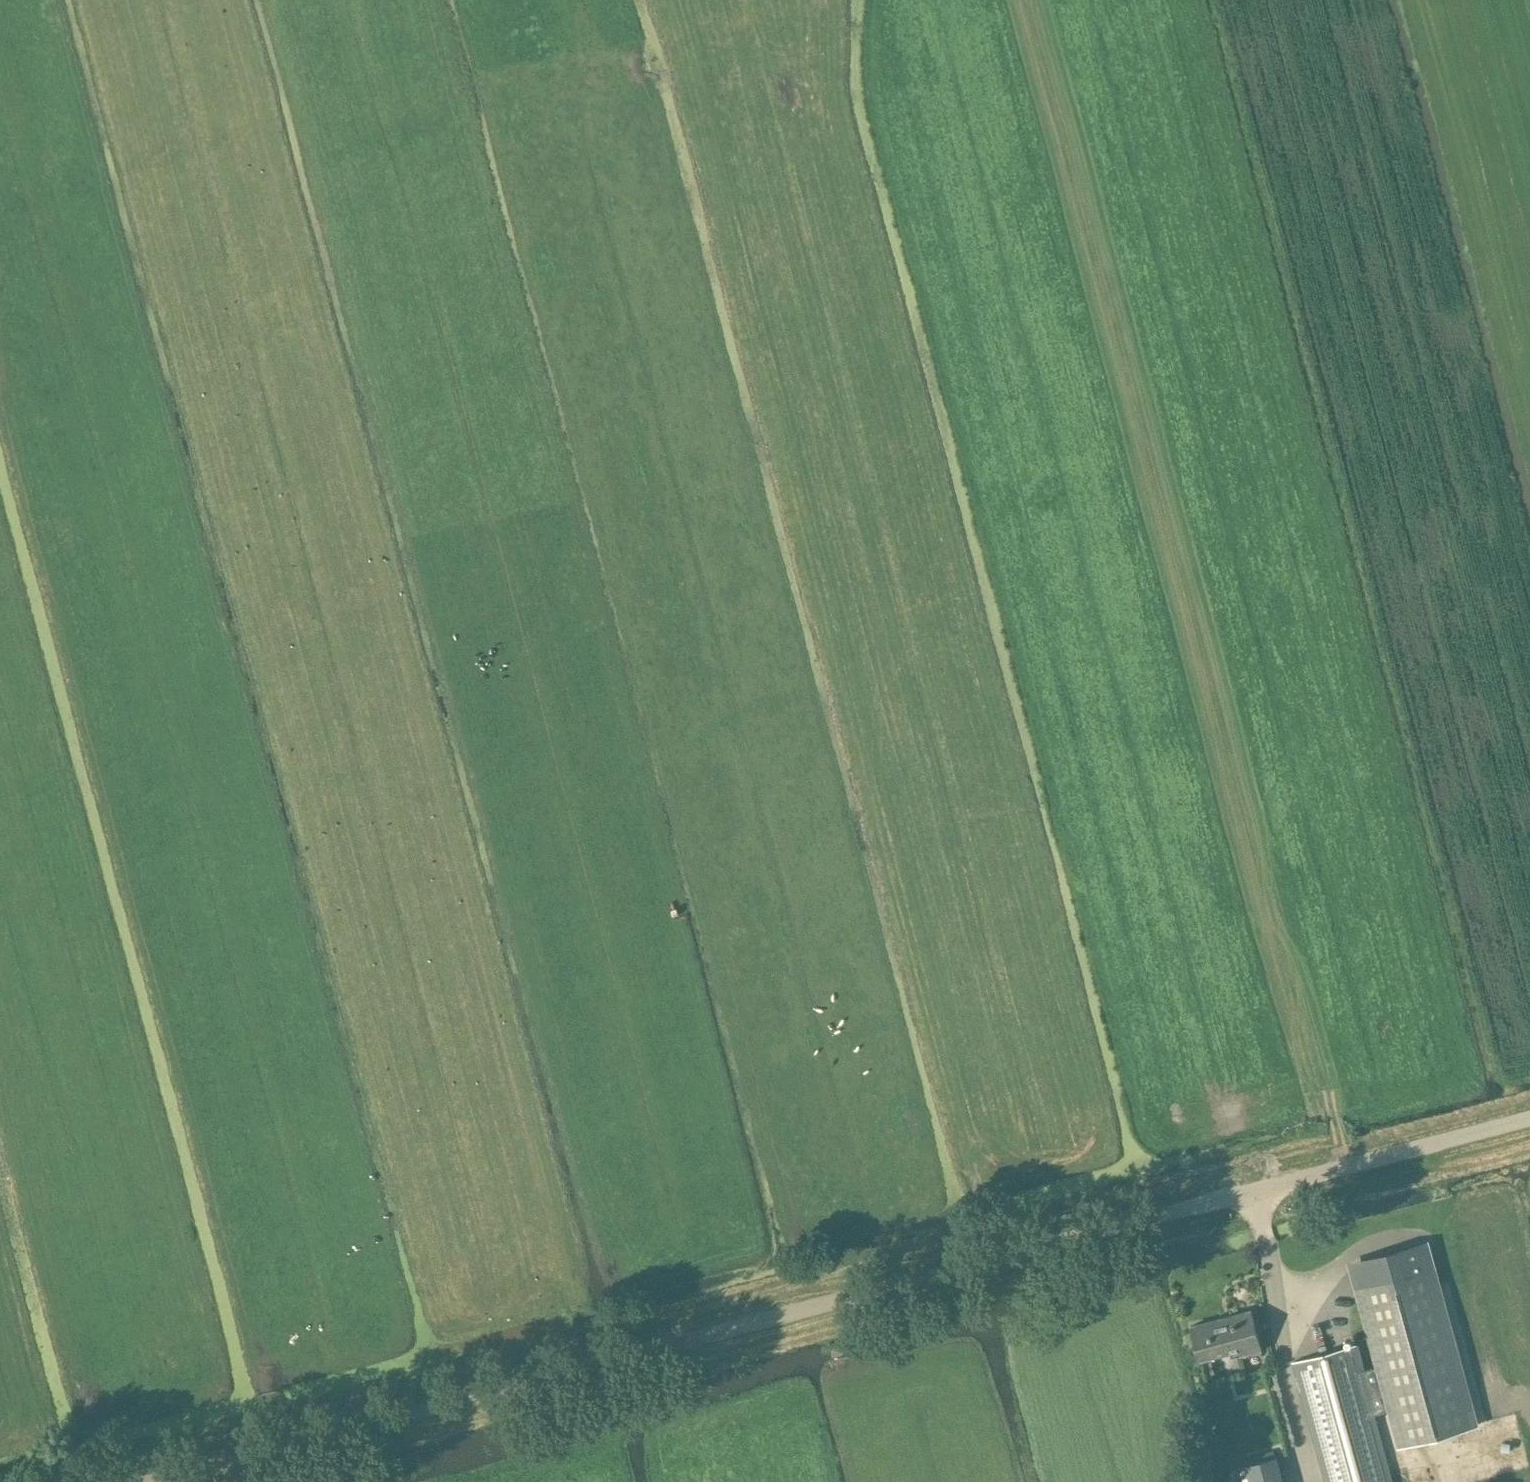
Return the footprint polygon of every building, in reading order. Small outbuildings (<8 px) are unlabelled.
[(1294,1361),(1327,1481),(1393,1481),(1374,1414),(1391,1410),(1401,1446),(1476,1425),(1433,1268),(1426,1270),(1420,1246),(1366,1261),(1372,1284),(1358,1288),(1379,1365),(1362,1370),(1355,1345),(1294,1361)] [(1240,1354),(1261,1349),(1251,1311),(1191,1326),(1199,1357),(1238,1348),(1240,1354)]
